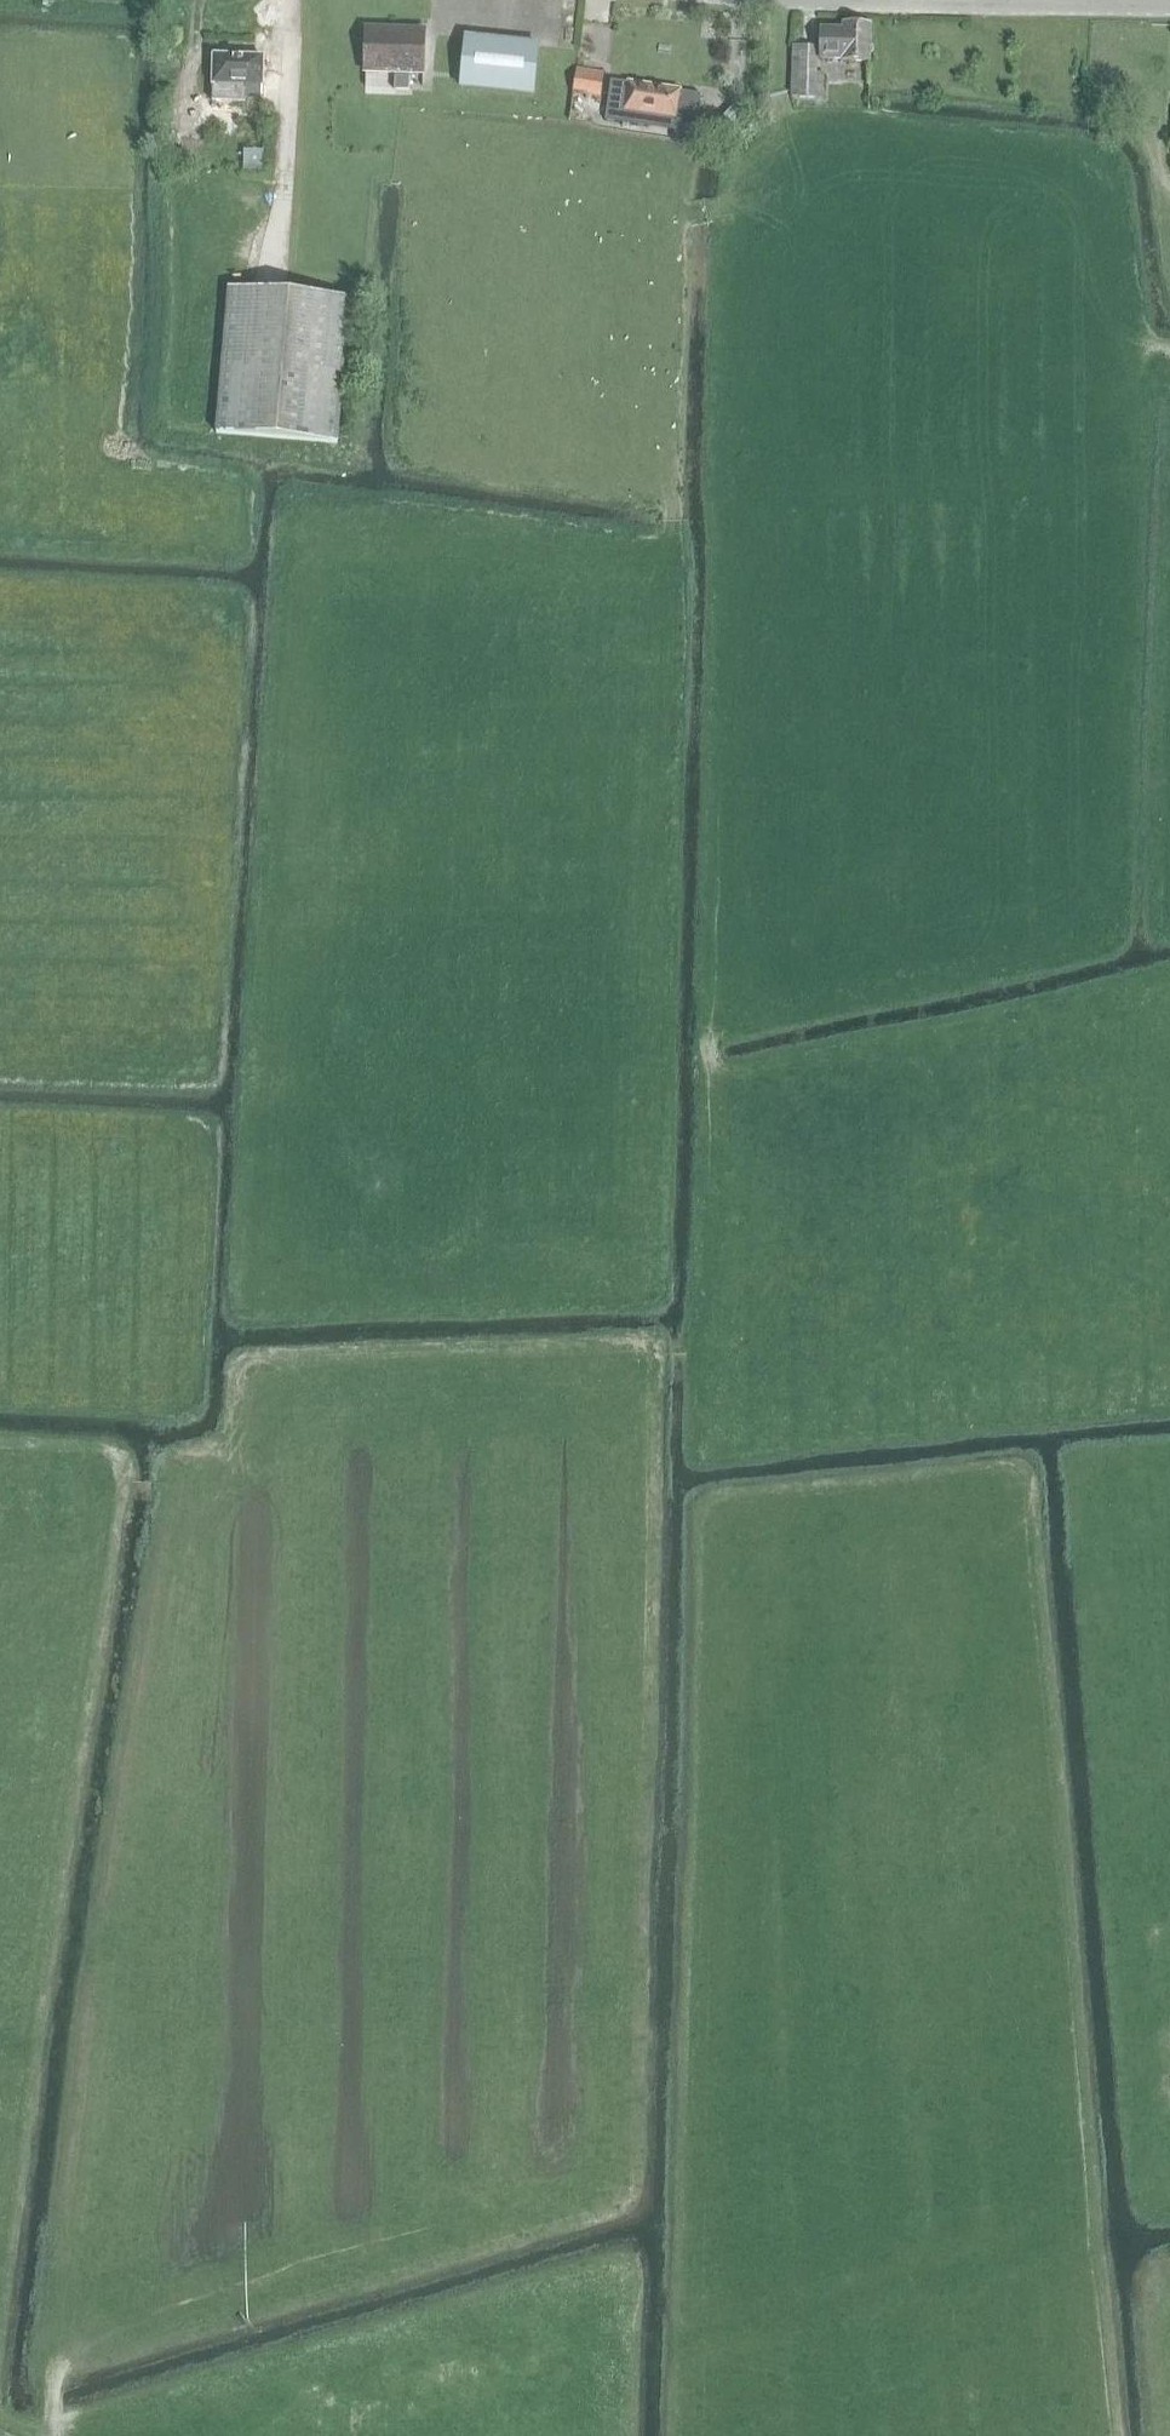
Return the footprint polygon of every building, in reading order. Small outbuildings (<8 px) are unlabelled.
[(841,61),(869,62),(870,26),(842,25),(842,30),(820,29),(819,60),(841,61)] [(364,73),(396,74),(395,91),(409,91),(409,74),(422,74),(424,31),(365,29),(364,73)] [(538,46),(465,38),(460,87),(533,95),(538,46)] [(792,47),(790,92),(794,97),(793,106),(815,107),(815,99),(822,99),(822,74),(816,74),(817,48),(792,47)] [(262,59),(213,57),(211,102),(245,103),(245,98),(261,99),(262,59)] [(572,85),(601,90),(603,74),(575,70),(572,85)] [(605,121),(674,132),(675,124),(691,127),(696,95),(679,92),(679,91),(627,83),(627,84),(611,82),(605,121)] [(727,137),(747,121),(736,106),(715,123),(727,137)] [(264,169),(265,149),(244,149),(243,168),(264,169)] [(216,434),(337,445),(349,299),(228,289),(216,434)]
